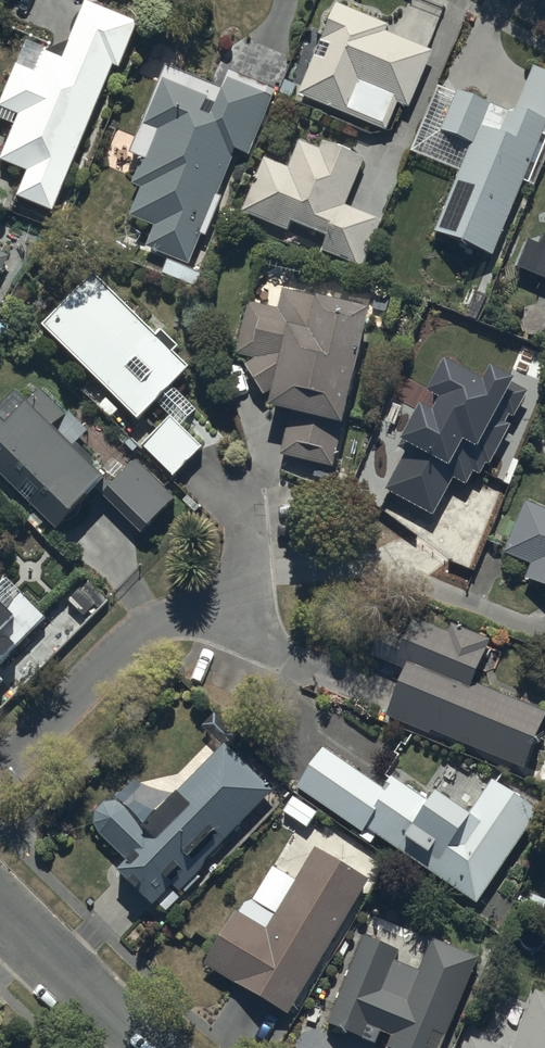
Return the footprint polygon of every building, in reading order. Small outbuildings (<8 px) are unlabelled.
[(112,59),(119,62),(136,18),(91,0),(86,0),(64,55),(44,47),(36,66),(17,59),(0,102),(0,113),(14,119),(0,154),(0,156),(26,166),(16,190),(54,205),(112,59)] [(336,0),(299,90),(385,125),(396,99),(407,104),(430,46),(385,28),(387,21),(336,0)] [(460,165),(434,227),(492,251),(532,154),(544,159),(544,157),(544,65),(533,60),(513,108),(458,86),(456,91),(439,84),(414,146),(460,165)] [(221,83),(165,61),(129,148),(141,153),(131,178),(142,183),(129,214),(155,224),(147,244),(187,261),(205,216),(211,218),(221,193),(216,191),(235,146),(248,151),(276,85),(228,65),(221,83)] [(287,225),(292,214),(325,228),(318,246),(360,262),(379,216),(344,201),(364,153),(322,137),(319,144),(297,135),(286,163),(263,154),(242,206),(287,225)] [(528,233),(516,262),(544,273),(544,232),(542,238),(528,233)] [(11,256),(0,250),(0,277),(11,256)] [(92,267),(41,319),(138,414),(188,363),(171,346),(176,341),(160,326),(156,330),(92,267)] [(332,462),(367,300),(316,286),(314,294),(253,277),(233,349),(252,354),(243,360),(264,392),(271,387),(269,398),(290,402),(280,451),(332,462)] [(446,381),(422,407),(419,404),(401,424),(411,433),(374,472),(414,510),(447,475),(456,484),(525,411),(475,364),(452,387),(446,381)] [(56,525),(107,473),(57,424),(68,413),(39,385),(29,395),(25,391),(4,413),(0,409),(0,470),(56,525)] [(171,411),(142,441),(173,472),(202,442),(171,411)] [(174,494),(136,455),(100,489),(139,529),(174,494)] [(525,496),(503,547),(531,560),(525,574),(544,583),(544,505),(525,496)] [(22,585),(26,582),(20,576),(15,582),(0,566),(0,652),(45,610),(22,585)] [(103,597),(86,579),(66,598),(83,616),(103,597)] [(430,730),(431,726),(523,761),(543,709),(470,680),(488,634),(452,620),(449,629),(410,614),(404,629),(377,619),(365,649),(404,664),(385,713),(430,730)] [(209,859),(205,855),(272,785),(226,740),(181,785),(178,782),(172,788),(147,763),(119,792),(123,796),(120,799),(116,796),(104,797),(94,807),(93,822),(124,853),(116,862),(155,901),(157,899),(165,908),(199,874),(196,872),(209,859)] [(370,840),(376,831),(476,900),(539,807),(493,775),(471,807),(434,781),(423,797),(392,775),(385,786),(323,744),(295,783),(360,828),(357,831),(370,840)] [(292,792),(281,807),(306,825),(317,810),(292,792)] [(287,1009),(367,876),(314,843),(294,876),(273,863),(252,897),(247,894),(239,909),(234,906),(202,958),(287,1009)] [(475,955),(432,938),(420,968),(394,957),(399,944),(365,930),(328,1021),(377,1040),(381,1029),(391,1033),(384,1047),(437,1047),(475,955)] [(536,987),(510,1047),(544,1047),(544,990),(536,987)]
